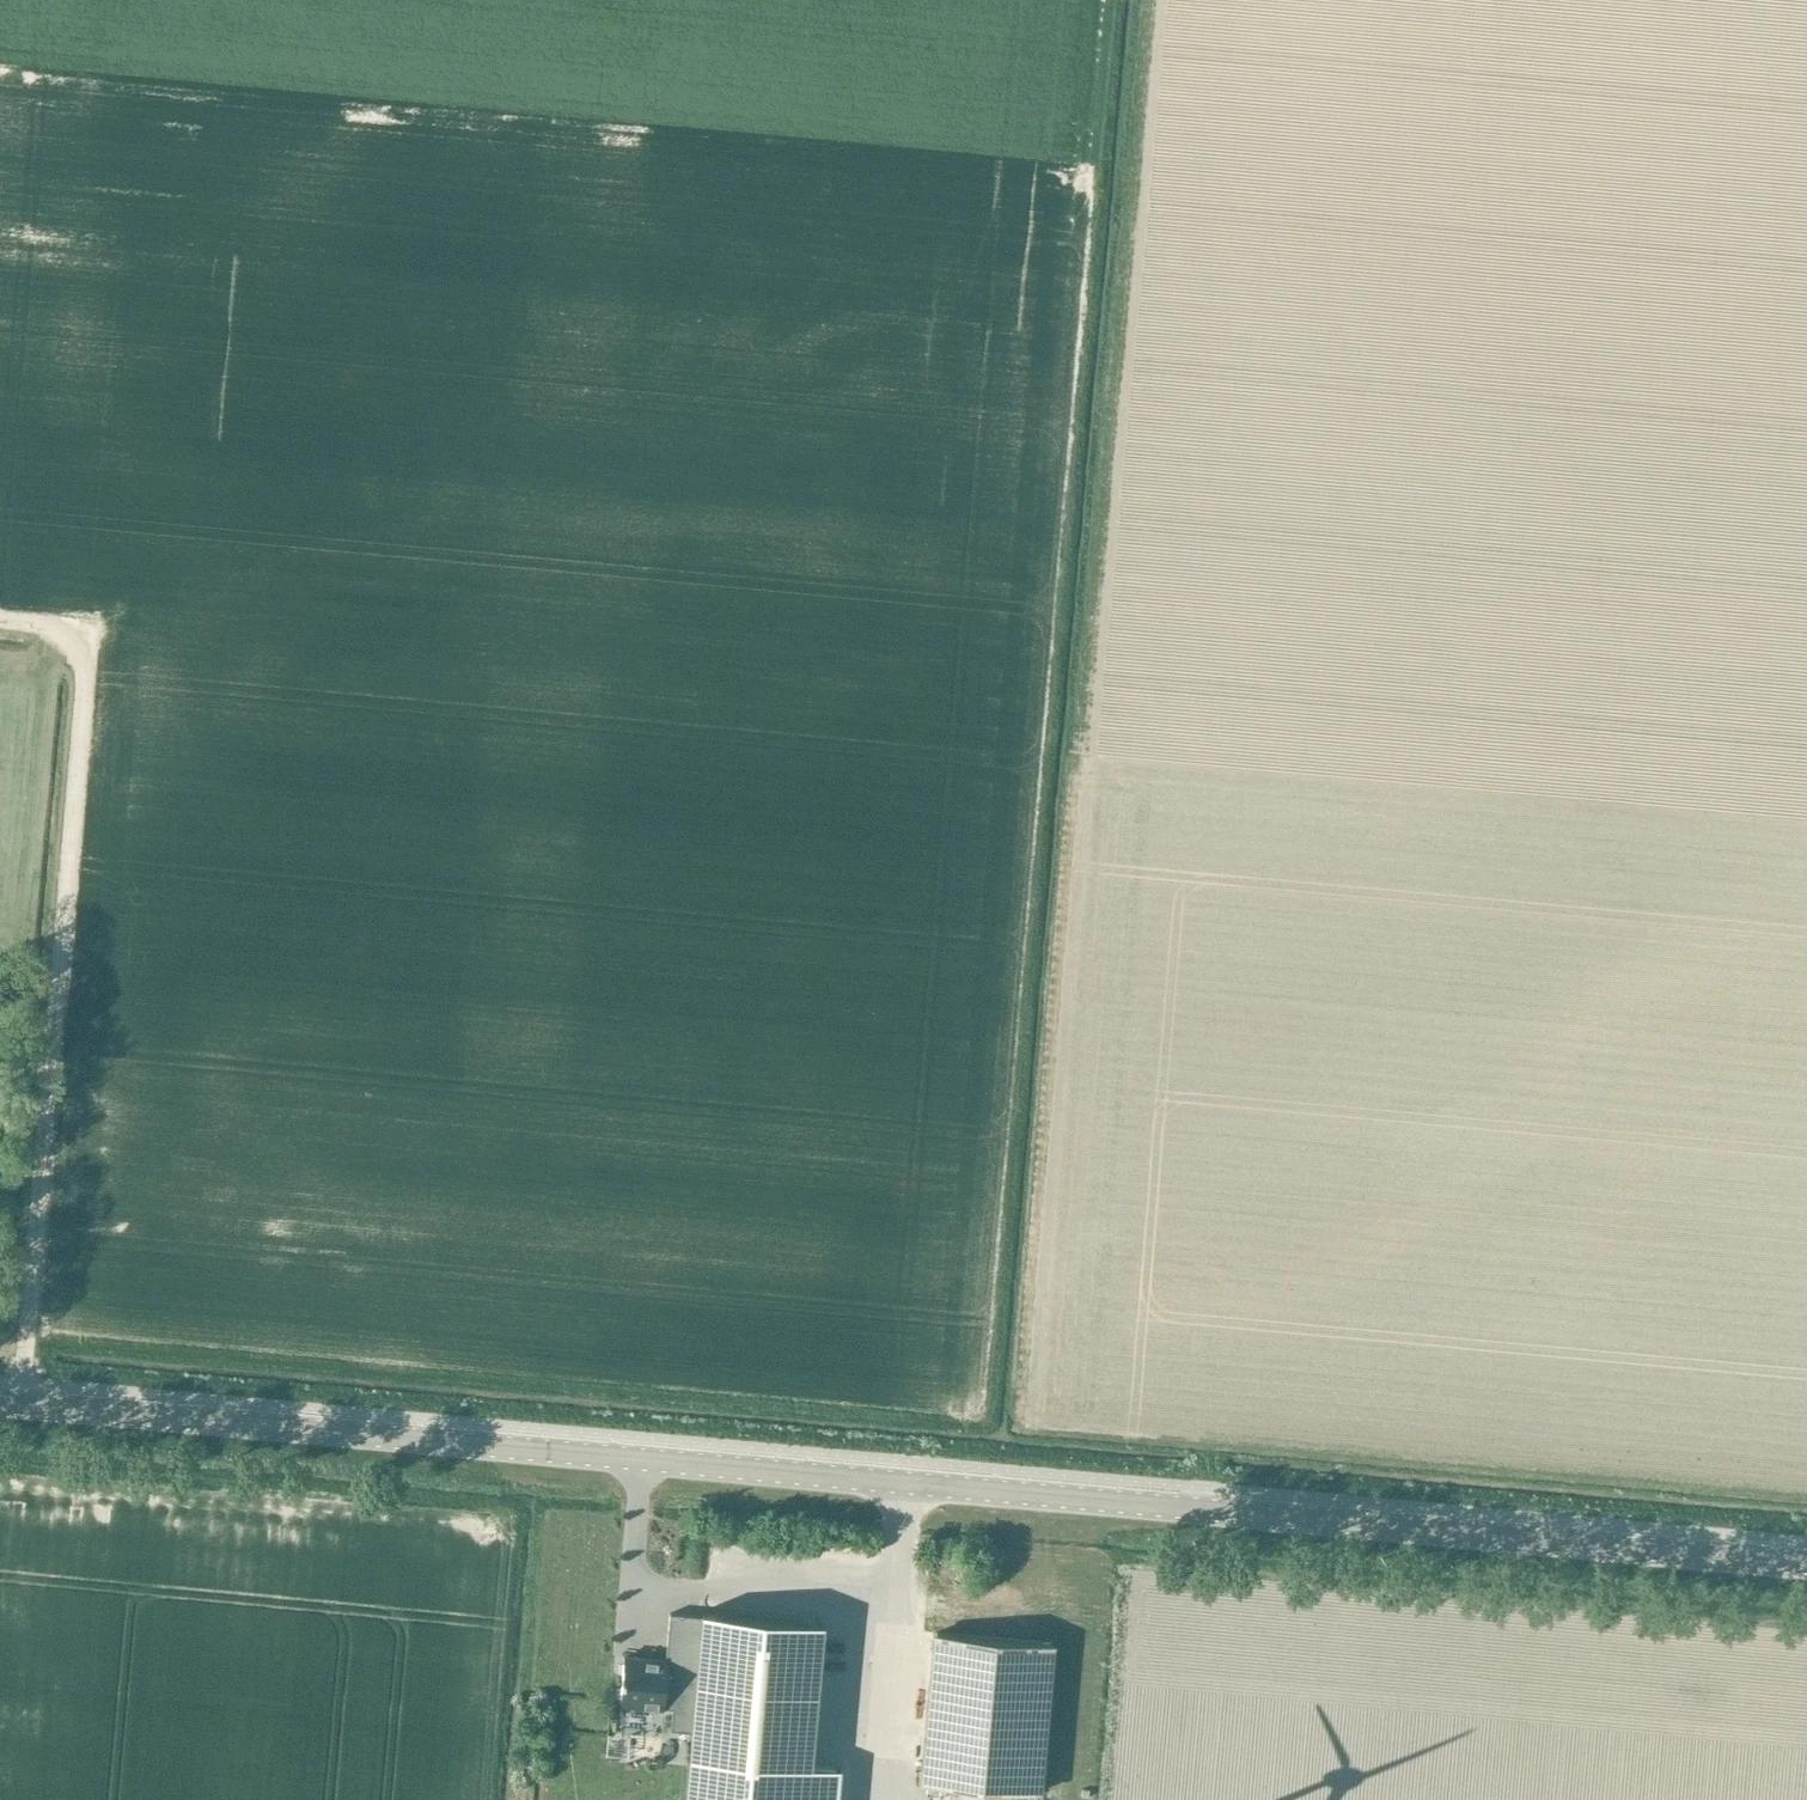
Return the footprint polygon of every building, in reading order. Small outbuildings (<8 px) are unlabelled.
[(840,1767),(810,1764),(823,1622),(702,1611),(702,1616),(692,1731),(685,1799),(837,1799),(840,1767)] [(624,1656),(620,1702),(672,1708),(670,1729),(692,1731),(702,1616),(670,1613),(665,1660),(624,1656)] [(1054,1643),(993,1637),(938,1633),(925,1783),(1041,1793),(1054,1643)]
